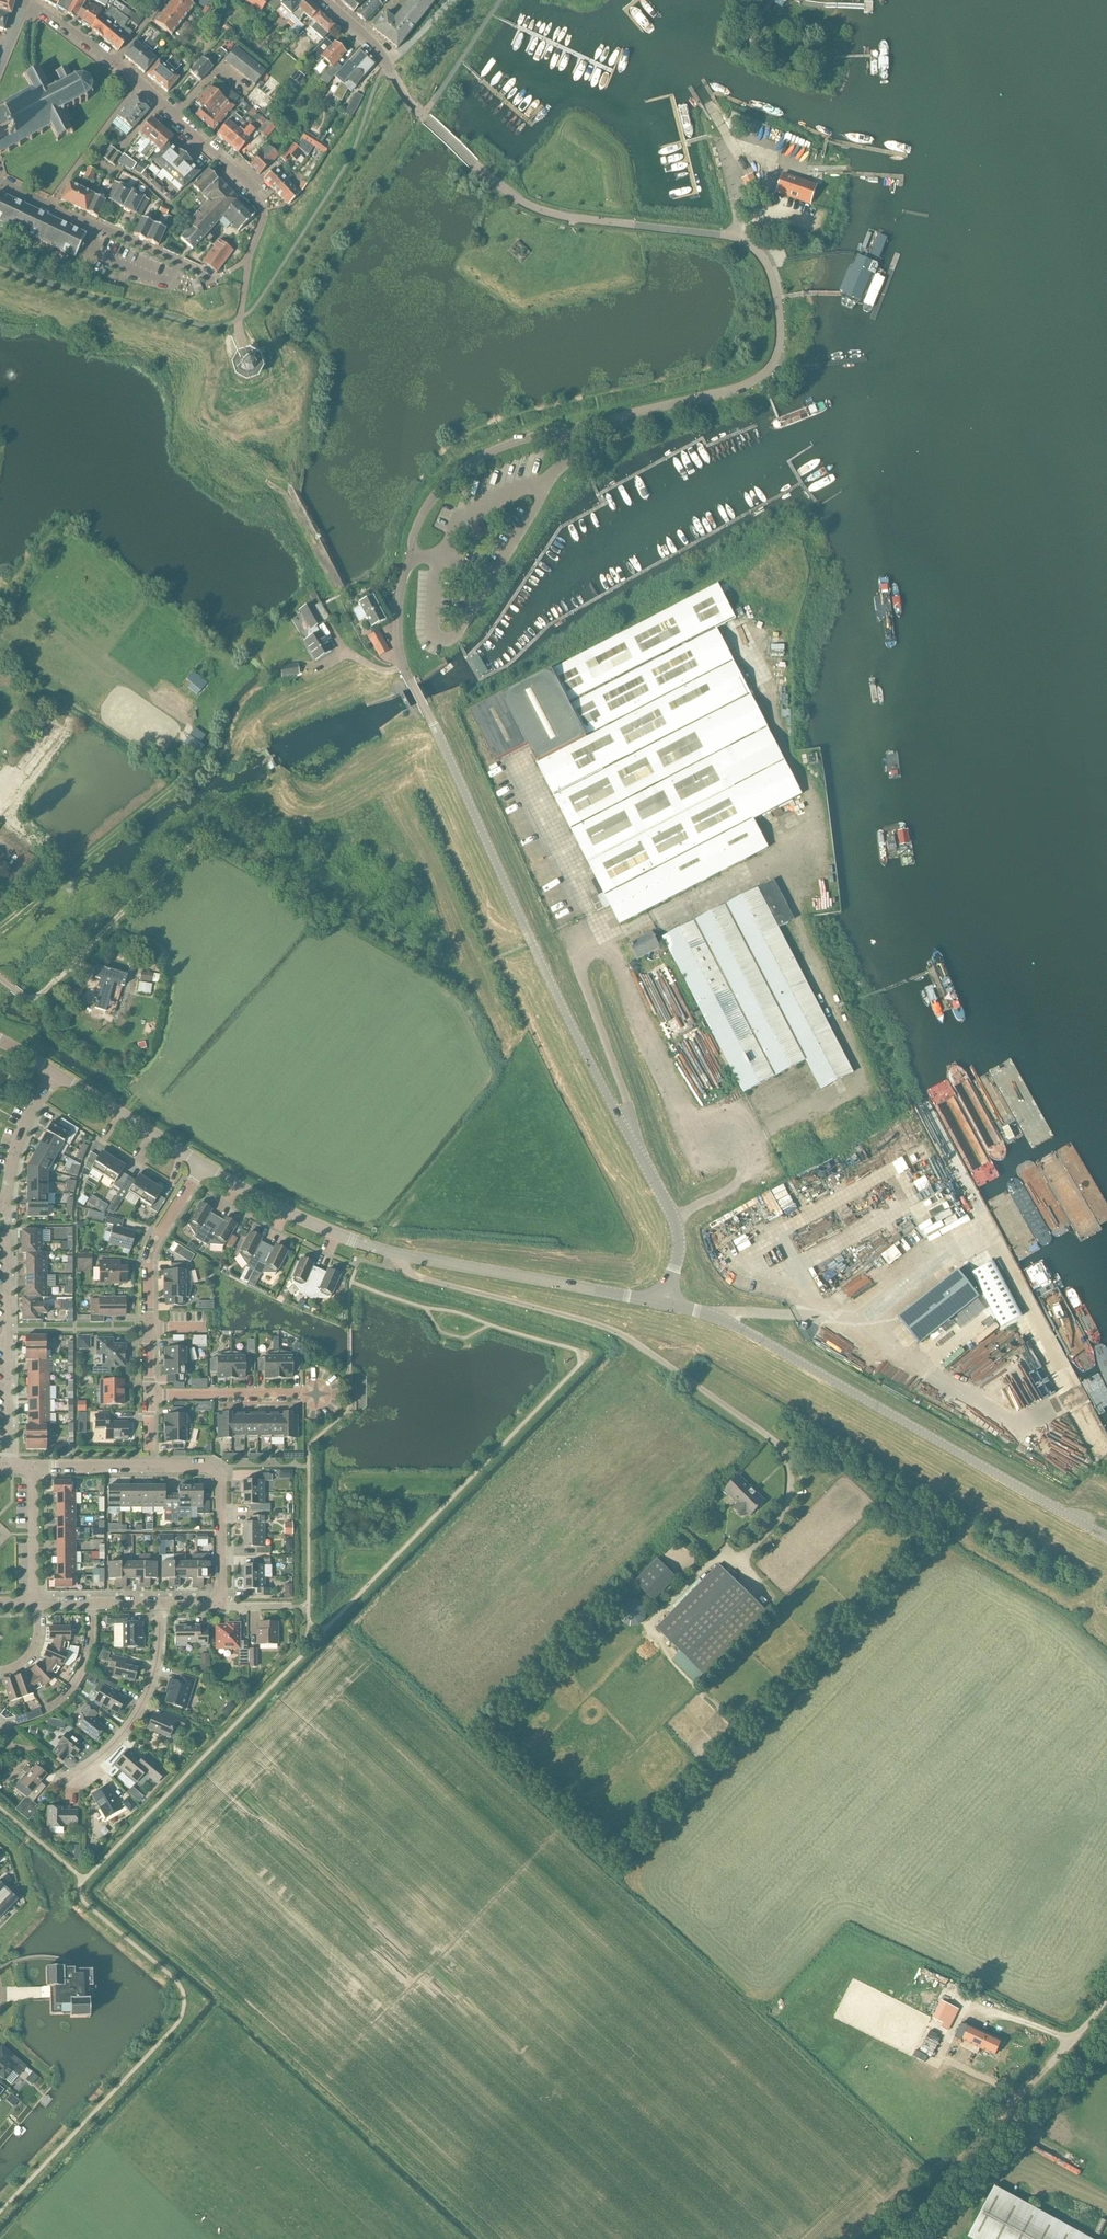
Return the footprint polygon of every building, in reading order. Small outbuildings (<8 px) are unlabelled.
[(62,0),(43,0),(57,9),(62,0)] [(57,9),(75,20),(86,2),(87,0),(62,0),(57,9)] [(75,20),(82,24),(93,7),(90,4),(92,0),(87,0),(86,2),(75,20)] [(173,0),(172,0),(167,7),(184,21),(190,13),(173,0)] [(188,0),(173,0),(190,13),(195,6),(188,0)] [(205,8),(210,2),(207,0),(193,0),(205,8)] [(246,1),(261,11),(269,0),(247,0),(246,1)] [(268,5),(275,11),(285,0),(272,0),(268,5)] [(286,20),(287,20),(288,20),(289,20),(290,20),(295,25),(291,29),(297,34),(304,27),(300,23),(303,19),(301,17),(305,14),(299,9),(306,0),(285,0),(275,11),(286,20)] [(312,19),(319,11),(307,0),(306,0),(299,9),(305,14),(311,20),(312,19)] [(340,1),(354,12),(364,0),(341,0),(340,1)] [(386,2),(388,0),(384,0),(370,0),(357,14),(365,22),(381,5),(382,6),(386,2)] [(373,30),(397,49),(436,0),(411,0),(396,18),(388,12),(373,30)] [(755,6),(758,8),(754,13),(760,18),(773,0),(759,0),(756,3),(755,6)] [(9,14),(11,14),(13,6),(5,3),(6,2),(0,1),(0,11),(9,14)] [(110,7),(107,12),(102,18),(101,18),(92,30),(101,38),(120,14),(121,14),(125,8),(115,1),(110,7)] [(100,11),(93,7),(82,24),(92,30),(101,18),(102,18),(107,12),(102,8),(100,11)] [(184,21),(167,7),(161,15),(178,28),(184,21)] [(202,14),(207,17),(212,10),(207,7),(202,14)] [(4,31),(9,14),(0,11),(0,29),(4,31)] [(214,11),(208,18),(217,25),(221,16),(214,11)] [(319,11),(312,19),(314,21),(309,27),(318,35),(323,40),(335,26),(319,11)] [(120,14),(101,38),(110,45),(125,27),(125,26),(129,20),(137,27),(142,20),(134,13),(131,12),(126,18),(121,14),(120,14)] [(178,28),(161,15),(155,22),(172,36),(178,28)] [(226,24),(223,29),(230,34),(233,29),(226,24)] [(110,45),(118,51),(133,33),(125,27),(110,45)] [(144,44),(149,48),(154,41),(149,37),(144,44)] [(317,62),(322,57),(332,67),(321,79),(328,85),(341,67),(336,63),(345,53),(334,43),(332,46),(326,40),(311,56),(317,62)] [(154,41),(149,48),(153,52),(159,45),(154,41)] [(510,48),(500,41),(480,71),(490,78),(510,48)] [(134,65),(146,51),(136,42),(124,56),(134,65)] [(221,48),(216,54),(222,59),(226,52),(221,48)] [(255,85),(266,72),(235,48),(225,61),(255,85)] [(352,66),(343,76),(347,80),(368,56),(361,49),(349,63),(352,66)] [(134,65),(145,74),(156,59),(146,51),(134,65)] [(343,85),(348,90),(351,93),(356,88),(355,87),(375,64),(376,64),(368,56),(347,80),(343,85)] [(171,67),(177,61),(171,57),(166,63),(171,67)] [(202,58),(190,72),(200,81),(213,68),(202,58)] [(159,61),(147,75),(157,84),(169,70),(159,61)] [(181,65),(177,61),(171,67),(176,71),(181,65)] [(0,155),(7,151),(8,153),(10,152),(9,150),(19,145),(20,147),(21,146),(20,144),(30,138),(31,140),(33,139),(32,138),(41,133),(42,135),(43,134),(42,132),(51,127),(57,138),(56,141),(58,141),(59,139),(70,133),(73,133),(74,131),(71,131),(66,122),(72,119),(68,111),(69,111),(67,108),(72,105),(74,108),(75,107),(74,104),(79,102),(80,104),(81,104),(80,101),(85,98),(86,101),(87,100),(86,97),(90,93),(92,96),(94,94),(92,92),(93,86),(95,86),(95,84),(92,85),(90,80),(92,78),(90,76),(88,78),(83,76),(84,73),(82,73),(81,75),(76,76),(75,74),(73,75),(74,77),(72,78),(67,68),(68,66),(66,66),(66,67),(56,72),(55,71),(54,73),(56,74),(61,84),(56,86),(55,84),(49,87),(46,82),(48,82),(47,80),(46,81),(40,70),(40,67),(38,66),(37,69),(26,75),(23,74),(22,76),(25,77),(31,88),(22,93),(21,92),(20,92),(21,94),(12,99),(11,97),(10,98),(11,100),(0,105),(0,155)] [(306,75),(298,68),(291,78),(299,84),(306,75)] [(169,70),(157,84),(168,93),(179,78),(169,70)] [(195,116),(204,123),(225,100),(223,98),(209,87),(196,102),(202,108),(195,116)] [(230,90),(223,98),(225,100),(204,123),(213,131),(234,107),(233,105),(239,98),(230,90)] [(356,109),(363,97),(356,93),(350,105),(356,109)] [(134,97),(117,117),(132,130),(149,110),(134,97)] [(252,109),(248,105),(245,102),(240,107),(248,114),(252,109)] [(259,115),(252,109),(248,114),(255,120),(259,115)] [(217,135),(224,141),(242,120),(239,117),(235,114),(217,135)] [(257,122),(262,126),(264,123),(260,119),(262,117),(259,115),(255,120),(257,122)] [(137,151),(159,125),(151,119),(138,133),(129,146),(133,148),(137,151)] [(224,141),(231,148),(248,128),(247,127),(244,125),(246,123),(242,120),(224,141)] [(267,121),(258,132),(267,139),(275,128),(267,121)] [(141,154),(145,157),(166,131),(159,125),(137,151),(141,154)] [(248,128),(231,148),(238,154),(244,147),(251,139),(250,138),(255,134),(251,130),(252,129),(248,126),(247,127),(248,128)] [(157,147),(161,150),(162,151),(164,148),(173,138),(166,131),(145,157),(148,159),(157,147)] [(325,154),(329,147),(318,140),(314,146),(325,154)] [(192,162),(180,151),(178,153),(169,144),(164,149),(185,167),(171,183),(180,191),(199,172),(190,164),(192,162)] [(114,166),(117,162),(122,155),(110,147),(103,158),(114,166)] [(249,152),(244,147),(238,154),(243,158),(249,152)] [(269,147),(250,166),(259,175),(279,156),(269,147)] [(149,165),(171,183),(185,167),(164,149),(164,148),(162,151),(161,150),(149,165)] [(281,157),(286,162),(292,156),(287,151),(281,157)] [(120,163),(124,166),(130,159),(126,156),(124,157),(120,163)] [(130,159),(124,166),(132,170),(137,164),(130,159)] [(135,171),(141,174),(148,166),(141,162),(135,171)] [(89,167),(86,173),(84,178),(91,182),(96,171),(89,167)] [(209,169),(192,185),(208,202),(188,223),(191,227),(181,238),(192,249),(222,216),(239,200),(209,169)] [(264,180),(272,188),(276,192),(288,181),(275,169),(264,180)] [(146,170),(142,175),(147,179),(151,175),(146,170)] [(777,191),(777,194),(811,206),(818,185),(809,182),(784,173),(777,191)] [(753,174),(742,179),(747,188),(758,183),(753,174)] [(155,179),(151,184),(156,188),(160,184),(155,179)] [(288,181),(276,192),(289,204),(300,193),(288,181)] [(302,191),(307,184),(303,181),(299,188),(302,191)] [(106,198),(123,208),(132,191),(115,182),(106,198)] [(73,206),(81,190),(69,184),(61,201),(73,206)] [(160,184),(156,188),(162,193),(166,189),(160,184)] [(94,195),(81,190),(73,206),(86,212),(94,195)] [(149,200),(132,191),(123,208),(140,217),(149,200)] [(20,231),(29,235),(75,257),(86,234),(0,193),(0,221),(20,231)] [(170,193),(166,197),(170,201),(174,197),(170,193)] [(94,195),(86,212),(98,218),(106,201),(94,195)] [(222,216),(231,225),(238,232),(255,216),(239,200),(222,216)] [(167,214),(169,209),(162,205),(159,211),(167,214)] [(146,240),(154,224),(141,218),(134,235),(146,240)] [(154,224),(146,240),(158,246),(166,229),(154,224)] [(23,248),(29,235),(20,231),(14,244),(23,248)] [(203,262),(206,264),(216,272),(233,250),(220,240),(203,262)] [(856,252),(841,291),(843,293),(842,298),(863,306),(882,262),(856,252)] [(254,375),(258,368),(255,360),(248,356),(240,358),(237,365),(239,373),(246,377),(254,375)] [(801,795),(721,638),(716,628),(735,618),(718,585),(471,712),(496,762),(528,745),(605,892),(591,899),(598,911),(611,904),(621,924),(767,848),(753,820),(801,795)] [(315,593),(309,596),(315,606),(321,602),(315,593)] [(360,622),(366,618),(371,627),(385,620),(373,596),(358,603),(360,606),(353,609),(360,622)] [(322,622),(313,607),(311,604),(300,611),(308,625),(308,639),(304,641),(316,660),(331,651),(316,626),(322,622)] [(379,656),(389,651),(378,631),(369,636),(379,656)] [(281,667),(282,676),(299,674),(297,665),(281,667)] [(188,687),(197,695),(208,682),(199,675),(198,676),(193,672),(187,679),(191,683),(188,687)] [(198,755),(204,746),(196,741),(202,733),(195,728),(184,745),(198,755)] [(267,751),(271,749),(270,747),(259,753),(260,756),(265,753),(272,765),(268,767),(269,769),(278,764),(277,762),(274,764),(267,751)] [(817,753),(809,754),(810,765),(819,764),(817,753)] [(817,832),(819,845),(833,842),(831,829),(817,832)] [(835,871),(835,858),(821,859),(822,872),(835,871)] [(854,1072),(848,1062),(779,928),(795,919),(775,880),(664,938),(713,1033),(704,1038),(665,963),(670,960),(664,948),(658,951),(663,962),(640,975),(685,1061),(684,1062),(686,1067),(687,1066),(702,1095),(727,1082),(723,1075),(732,1070),(744,1092),(806,1060),(821,1089),(854,1072)] [(658,935),(655,936),(652,932),(630,943),(638,958),(660,947),(660,946),(663,945),(658,935)] [(97,1003),(95,1008),(106,1011),(114,983),(124,986),(127,975),(98,967),(95,978),(103,980),(97,1000),(96,1000),(96,1003),(97,1003)] [(141,971),(140,980),(153,982),(154,973),(141,971)] [(139,982),(138,992),(151,994),(153,984),(139,982)] [(151,1037),(155,1023),(147,1021),(143,1034),(151,1037)] [(644,1035),(638,1037),(647,1061),(653,1059),(644,1035)] [(666,1085),(660,1088),(666,1100),(672,1098),(666,1085)] [(47,1132),(64,1142),(70,1131),(76,1134),(79,1129),(62,1119),(58,1125),(53,1122),(47,1132)] [(41,1143),(58,1152),(64,1142),(47,1132),(41,1143)] [(35,1153),(53,1163),(58,1152),(41,1143),(35,1153)] [(80,1151),(85,1153),(88,1146),(83,1144),(80,1151)] [(77,1158),(82,1160),(85,1153),(80,1151),(77,1158)] [(87,1161),(84,1167),(82,1175),(87,1176),(92,1169),(103,1176),(113,1159),(102,1152),(98,1157),(91,1152),(87,1161)] [(28,1166),(48,1171),(53,1163),(35,1153),(31,1161),(30,1161),(30,1162),(29,1165),(28,1166)] [(113,1159),(103,1176),(114,1183),(110,1190),(117,1194),(120,1190),(129,1176),(122,1172),(125,1166),(113,1159)] [(48,1171),(28,1166),(28,1167),(29,1168),(28,1171),(27,1171),(27,1172),(28,1172),(28,1181),(48,1181),(48,1171)] [(960,1189),(971,1183),(965,1171),(954,1177),(960,1189)] [(117,1194),(116,1195),(124,1200),(129,1192),(140,1199),(151,1182),(139,1175),(135,1181),(129,1176),(120,1190),(117,1194)] [(892,1189),(900,1183),(897,1179),(889,1185),(892,1189)] [(28,1193),(48,1193),(48,1181),(28,1181),(28,1193)] [(162,1190),(151,1182),(140,1199),(151,1206),(150,1209),(157,1213),(166,1200),(159,1195),(162,1190)] [(760,1229),(789,1214),(791,1217),(797,1214),(796,1212),(801,1209),(788,1185),(748,1207),(756,1221),(760,1229)] [(944,1234),(969,1224),(966,1216),(970,1215),(958,1187),(917,1204),(922,1215),(920,1216),(929,1236),(943,1231),(944,1234)] [(48,1193),(28,1193),(28,1205),(48,1205),(48,1193)] [(89,1198),(82,1194),(78,1202),(84,1206),(89,1198)] [(88,1203),(105,1213),(110,1204),(93,1194),(88,1203)] [(217,1217),(210,1213),(212,1210),(209,1208),(207,1207),(208,1206),(202,1203),(202,1204),(200,1203),(188,1224),(188,1225),(195,1236),(194,1238),(202,1242),(217,1217)] [(48,1205),(28,1205),(28,1217),(48,1217),(48,1205)] [(112,1214),(116,1208),(110,1205),(107,1211),(112,1214)] [(914,1215),(901,1219),(903,1225),(916,1220),(914,1215)] [(109,1243),(120,1246),(130,1249),(135,1232),(121,1229),(123,1221),(106,1217),(105,1223),(114,1226),(109,1243)] [(224,1221),(217,1217),(202,1242),(209,1247),(210,1245),(223,1246),(224,1246),(237,1225),(235,1224),(236,1223),(230,1220),(230,1221),(225,1218),(224,1221)] [(708,1244),(715,1240),(709,1228),(701,1232),(708,1244)] [(43,1242),(42,1230),(22,1230),(22,1242),(43,1242)] [(793,1235),(796,1250),(816,1245),(813,1231),(793,1235)] [(262,1238),(258,1237),(257,1236),(257,1235),(252,1232),(251,1233),(250,1232),(239,1254),(239,1255),(247,1265),(246,1267),(254,1271),(267,1245),(260,1241),(262,1238)] [(895,1240),(885,1246),(893,1262),(904,1256),(895,1240)] [(43,1242),(22,1242),(22,1253),(26,1253),(42,1253),(43,1252),(43,1242)] [(197,1247),(190,1242),(187,1247),(195,1251),(197,1247)] [(180,1245),(172,1257),(176,1259),(182,1252),(192,1259),(195,1255),(180,1245)] [(276,1246),(274,1248),(267,1245),(254,1271),(261,1275),(263,1273),(276,1273),(276,1274),(287,1252),(286,1251),(286,1250),(281,1247),(280,1248),(276,1246)] [(26,1253),(27,1264),(47,1264),(47,1252),(43,1252),(42,1253),(26,1253)] [(92,1254),(78,1254),(78,1272),(92,1272),(92,1254)] [(988,1254),(969,1264),(1002,1327),(1021,1316),(988,1254)] [(300,1293),(308,1297),(319,1269),(312,1266),(313,1264),(309,1261),(303,1258),(303,1259),(301,1258),(292,1281),(301,1291),(300,1293)] [(104,1261),(100,1261),(100,1283),(127,1283),(127,1268),(115,1268),(115,1261),(104,1261)] [(47,1264),(27,1264),(27,1275),(47,1275),(47,1264)] [(167,1284),(193,1284),(192,1284),(189,1271),(185,1271),(183,1264),(171,1264),(171,1271),(164,1271),(164,1279),(167,1279),(167,1284)] [(327,1273),(319,1269),(308,1297),(316,1300),(316,1298),(329,1298),(330,1298),(340,1275),(339,1275),(339,1274),(333,1271),(333,1272),(328,1270),(327,1273)] [(959,1270),(907,1311),(898,1318),(919,1344),(979,1296),(959,1270)] [(47,1275),(27,1275),(27,1286),(47,1286),(47,1275)] [(193,1284),(167,1284),(167,1290),(164,1290),(164,1298),(171,1298),(171,1305),(184,1305),(186,1298),(189,1298),(192,1285),(193,1285),(193,1284)] [(43,1298),(47,1298),(47,1286),(27,1286),(27,1297),(27,1298),(43,1298)] [(48,1304),(43,1304),(43,1298),(27,1298),(27,1297),(22,1297),(22,1309),(48,1309),(48,1304)] [(94,1299),(94,1315),(90,1315),(90,1322),(104,1322),(104,1316),(125,1316),(125,1298),(99,1298),(99,1299),(94,1299)] [(203,1302),(203,1310),(213,1310),(213,1302),(203,1302)] [(48,1309),(22,1309),(22,1320),(43,1320),(43,1315),(48,1315),(48,1309)] [(209,1335),(194,1335),(194,1345),(209,1344),(209,1335)] [(28,1360),(28,1361),(46,1361),(46,1360),(45,1336),(26,1336),(26,1360),(28,1360)] [(83,1349),(87,1349),(88,1348),(90,1346),(90,1336),(78,1337),(78,1349),(83,1349)] [(104,1366),(115,1366),(115,1367),(126,1367),(126,1354),(124,1354),(124,1346),(113,1346),(113,1338),(97,1339),(97,1354),(104,1354),(104,1366)] [(168,1362),(193,1362),(193,1361),(192,1361),(189,1348),(186,1348),(184,1341),(171,1341),(171,1348),(165,1348),(165,1357),(168,1357),(168,1362)] [(226,1375),(231,1375),(231,1349),(231,1350),(218,1354),(218,1357),(210,1359),(211,1372),(218,1372),(218,1378),(226,1378),(226,1375)] [(231,1349),(231,1375),(237,1375),(237,1378),(245,1378),(245,1372),(252,1371),(252,1359),(245,1357),(245,1353),(232,1350),(232,1349),(231,1349)] [(279,1375),(278,1349),(278,1350),(265,1353),(265,1357),(258,1359),(258,1371),(265,1371),(265,1378),(273,1378),(274,1375),(279,1375)] [(278,1349),(279,1375),(284,1375),(284,1378),(292,1378),(292,1371),(299,1371),(299,1359),(292,1357),(292,1353),(279,1350),(279,1349),(278,1349)] [(1035,1354),(1030,1356),(1034,1368),(1039,1366),(1035,1354)] [(49,1360),(46,1360),(46,1361),(28,1361),(28,1374),(49,1374),(49,1360)] [(193,1362),(168,1362),(168,1367),(165,1367),(165,1376),(171,1375),(171,1383),(184,1383),(186,1375),(189,1375),(192,1362),(193,1362)] [(1056,1387),(1043,1366),(1034,1372),(1048,1393),(1056,1387)] [(28,1374),(28,1387),(49,1386),(49,1374),(28,1374)] [(104,1380),(104,1405),(124,1404),(123,1380),(107,1380),(104,1380)] [(28,1399),(49,1399),(49,1386),(28,1387),(28,1399)] [(28,1399),(29,1412),(49,1412),(49,1399),(28,1399)] [(85,1402),(78,1402),(77,1411),(86,1411),(85,1405),(85,1402)] [(213,1410),(213,1402),(196,1402),(196,1411),(213,1410)] [(168,1424),(168,1429),(194,1429),(194,1428),(193,1428),(190,1415),(186,1415),(184,1408),(172,1408),(172,1415),(165,1415),(165,1424),(168,1424)] [(29,1412),(29,1425),(46,1424),(46,1426),(50,1426),(49,1412),(29,1412)] [(232,1436),(232,1417),(232,1413),(224,1414),(224,1417),(218,1417),(218,1428),(216,1429),(218,1436),(218,1439),(232,1438),(232,1436)] [(245,1436),(245,1416),(245,1413),(237,1413),(236,1416),(232,1417),(232,1436),(245,1436)] [(245,1416),(245,1436),(258,1436),(258,1413),(250,1413),(250,1416),(245,1416)] [(270,1436),(270,1416),(266,1416),(266,1413),(258,1413),(258,1436),(270,1436)] [(284,1436),(283,1416),(279,1416),(279,1413),(270,1413),(270,1416),(270,1436),(284,1436)] [(283,1416),(284,1436),(284,1438),(297,1438),(297,1435),(299,1428),(297,1428),(297,1416),(292,1416),(291,1413),(284,1413),(283,1416)] [(109,1422),(109,1415),(95,1415),(95,1429),(104,1429),(106,1431),(106,1439),(128,1439),(128,1422),(109,1422)] [(26,1450),(46,1450),(46,1426),(46,1424),(29,1425),(26,1425),(26,1450)] [(194,1429),(168,1429),(168,1434),(165,1434),(165,1442),(172,1442),(172,1449),(184,1449),(186,1442),(190,1442),(193,1429),(194,1429)] [(270,1474),(267,1474),(256,1474),(256,1480),(243,1480),(244,1493),(264,1492),(264,1481),(270,1481),(270,1474)] [(746,1513),(750,1517),(765,1501),(739,1475),(724,1491),(737,1503),(733,1508),(742,1516),(746,1513)] [(71,1493),(71,1492),(71,1481),(54,1481),(54,1493),(57,1493),(71,1493)] [(108,1486),(108,1507),(120,1507),(120,1486),(108,1486)] [(120,1486),(120,1507),(131,1507),(131,1486),(120,1486)] [(131,1486),(131,1507),(142,1507),(142,1486),(131,1486)] [(142,1486),(142,1507),(153,1507),(153,1486),(142,1486)] [(172,1517),(172,1501),(165,1501),(165,1486),(153,1486),(153,1507),(165,1507),(165,1514),(166,1514),(166,1517),(172,1517)] [(172,1501),(172,1517),(178,1517),(178,1514),(179,1514),(179,1507),(191,1507),(191,1486),(179,1486),(179,1501),(172,1501)] [(197,1514),(199,1514),(210,1514),(210,1501),(203,1501),(203,1486),(191,1486),(191,1507),(197,1507),(197,1514)] [(57,1493),(57,1505),(76,1505),(75,1492),(71,1492),(71,1493),(57,1493)] [(251,1511),(262,1511),(270,1511),(270,1504),(264,1504),(264,1492),(244,1493),(244,1505),(251,1505),(251,1511)] [(76,1505),(57,1505),(57,1517),(76,1516),(76,1505)] [(76,1516),(57,1517),(57,1528),(76,1528),(76,1516)] [(244,1523),(244,1535),(264,1535),(264,1523),(270,1523),(270,1516),(262,1516),(251,1516),(251,1523),(244,1523)] [(693,1524),(689,1529),(694,1534),(699,1528),(693,1524)] [(76,1528),(57,1528),(57,1540),(76,1540),(76,1528)] [(129,1535),(121,1535),(121,1548),(129,1548),(129,1535)] [(264,1535),(244,1535),(244,1547),(257,1547),(257,1554),(271,1554),(270,1546),(264,1546),(264,1535)] [(76,1540),(57,1540),(57,1552),(76,1552),(76,1540)] [(174,1587),(174,1555),(164,1555),(163,1542),(160,1542),(160,1555),(162,1555),(162,1568),(162,1579),(169,1579),(169,1587),(174,1587)] [(76,1552),(57,1552),(57,1564),(76,1564),(76,1552)] [(145,1587),(144,1555),(139,1555),(139,1562),(133,1562),(133,1579),(139,1579),(139,1587),(145,1587)] [(157,1562),(150,1562),(150,1555),(144,1555),(145,1587),(150,1587),(150,1579),(157,1579),(157,1562)] [(186,1579),(186,1562),(186,1555),(174,1555),(174,1587),(180,1587),(180,1579),(186,1579)] [(192,1555),(192,1562),(186,1562),(186,1579),(192,1579),(192,1587),(198,1587),(198,1555),(192,1555)] [(198,1555),(198,1587),(203,1587),(203,1579),(210,1579),(210,1555),(198,1555)] [(654,1601),(677,1577),(658,1558),(634,1581),(654,1601)] [(257,1565),(244,1565),(244,1577),(265,1577),(271,1577),(271,1559),(257,1559),(257,1565)] [(133,1579),(133,1562),(121,1563),(121,1587),(126,1587),(126,1579),(133,1579)] [(121,1587),(121,1563),(109,1563),(109,1579),(115,1579),(115,1587),(121,1587)] [(72,1576),(76,1576),(76,1564),(57,1564),(57,1575),(57,1576),(72,1576)] [(704,1675),(767,1611),(734,1578),(720,1565),(657,1628),(671,1642),(680,1652),(672,1660),(695,1682),(703,1674),(704,1675)] [(57,1576),(57,1575),(54,1575),(54,1588),(72,1588),(72,1576),(57,1576)] [(265,1577),(244,1577),(244,1590),(257,1589),(257,1596),(271,1596),(271,1589),(265,1589),(265,1577)] [(640,1629),(653,1607),(632,1596),(622,1615),(629,1619),(627,1622),(640,1629)] [(108,1623),(114,1623),(115,1647),(124,1647),(136,1647),(137,1648),(141,1648),(144,1646),(144,1640),(143,1639),(143,1623),(129,1623),(129,1616),(108,1616),(108,1623)] [(257,1630),(258,1641),(257,1645),(278,1644),(278,1633),(278,1622),(260,1622),(260,1630),(257,1630)] [(239,1648),(240,1663),(248,1662),(248,1649),(248,1641),(239,1641),(239,1624),(227,1624),(227,1626),(217,1626),(218,1648),(239,1648)] [(200,1626),(176,1626),(176,1642),(198,1642),(198,1645),(208,1645),(208,1630),(200,1630),(200,1626)] [(53,1647),(67,1653),(70,1640),(70,1627),(50,1627),(50,1640),(55,1640),(53,1647)] [(44,1666),(54,1676),(62,1665),(63,1665),(68,1654),(67,1653),(53,1647),(49,1645),(43,1657),(48,1659),(44,1666)] [(248,1662),(250,1662),(250,1666),(257,1666),(257,1649),(250,1649),(248,1649),(248,1662)] [(126,1659),(116,1656),(113,1656),(110,1667),(116,1668),(114,1677),(134,1682),(137,1668),(125,1665),(126,1659)] [(44,1666),(40,1662),(31,1671),(35,1674),(28,1679),(33,1692),(45,1685),(45,1686),(54,1677),(54,1676),(44,1666)] [(28,1679),(26,1673),(14,1678),(22,1698),(33,1694),(33,1692),(28,1679)] [(165,1702),(176,1705),(186,1709),(195,1679),(181,1675),(179,1682),(170,1679),(166,1692),(168,1693),(165,1702)] [(22,1698),(14,1678),(3,1682),(10,1702),(22,1698)] [(95,1701),(108,1708),(117,1713),(125,1699),(118,1695),(122,1688),(102,1679),(94,1691),(99,1694),(95,1701)] [(231,1701),(222,1711),(227,1715),(236,1706),(231,1701)] [(77,1726),(87,1733),(95,1740),(105,1728),(93,1719),(97,1713),(86,1705),(81,1711),(86,1714),(77,1726)] [(40,1709),(27,1714),(30,1720),(42,1715),(40,1709)] [(148,1728),(158,1733),(169,1738),(175,1724),(183,1728),(186,1721),(167,1713),(164,1719),(154,1714),(148,1728)] [(30,1720),(27,1714),(14,1718),(16,1724),(30,1720)] [(30,1726),(29,1734),(36,1736),(38,1728),(30,1726)] [(60,1744),(53,1753),(63,1761),(70,1753),(74,1757),(83,1746),(67,1733),(58,1744),(60,1744)] [(167,1772),(155,1761),(147,1754),(142,1760),(129,1749),(117,1764),(137,1782),(144,1773),(148,1776),(147,1776),(157,1784),(167,1772)] [(26,1765),(22,1770),(26,1774),(31,1768),(26,1765)] [(33,1802),(35,1799),(42,1790),(37,1786),(46,1774),(36,1766),(29,1774),(21,1784),(28,1789),(24,1794),(33,1802)] [(132,1787),(127,1793),(139,1803),(144,1797),(132,1787)] [(92,1795),(98,1804),(106,1818),(121,1809),(115,1799),(110,1789),(106,1791),(104,1788),(92,1795)] [(136,1806),(128,1798),(122,1803),(131,1812),(136,1806)] [(15,1810),(29,1821),(38,1810),(24,1799),(15,1810)] [(48,1807),(48,1818),(48,1827),(64,1827),(64,1824),(77,1824),(77,1822),(77,1811),(65,1810),(65,1807),(48,1807)] [(10,1889),(7,1886),(4,1889),(0,1885),(0,1899),(10,1889)] [(0,1899),(0,1903),(8,1910),(17,1901),(10,1895),(13,1892),(10,1889),(0,1899)] [(64,1971),(64,1967),(46,1968),(46,1987),(50,1987),(50,1999),(50,2000),(50,2015),(70,2014),(71,2018),(90,2017),(89,1986),(93,1986),(92,1970),(64,1971)] [(942,2001),(933,2019),(943,2023),(941,2028),(948,2031),(959,2009),(942,2001)] [(956,2029),(949,2043),(961,2049),(961,2048),(975,2054),(978,2047),(995,2055),(1001,2041),(987,2035),(978,2031),(975,2038),(956,2029)] [(926,2039),(920,2052),(932,2057),(941,2038),(938,2037),(939,2034),(930,2030),(926,2039)] [(0,2048),(0,2075),(5,2078),(12,2070),(19,2075),(26,2067),(2,2046),(0,2048)] [(967,2056),(964,2062),(976,2068),(979,2061),(967,2056)] [(33,2072),(26,2079),(32,2085),(39,2077),(33,2072)] [(11,2094),(6,2100),(14,2107),(19,2101),(11,2094)] [(972,2238),(1093,2238),(996,2186),(969,2237),(972,2238)]
